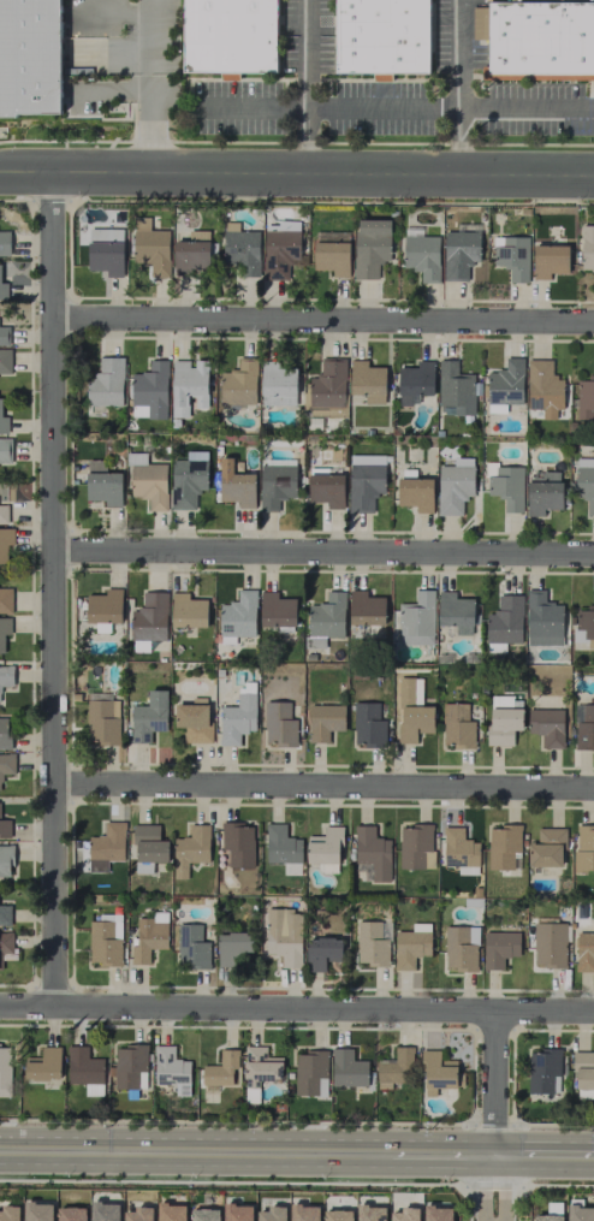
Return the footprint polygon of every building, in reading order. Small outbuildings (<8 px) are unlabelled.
[(63,112),(62,0),(0,0),(0,116),(63,112)] [(182,71),(182,0),(274,0),(274,71),(182,71)] [(335,71),(335,0),(428,0),(428,71),(335,71)] [(487,1),(593,2),(593,78),(482,77),(482,66),(487,66),(487,1)] [(473,39),(487,39),(487,7),(472,7),(473,39)] [(390,220),(355,219),(354,279),(378,280),(378,262),(389,263),(390,220)] [(288,280),(288,262),(298,262),(299,221),(281,221),(281,231),(263,231),(263,280),(288,280)] [(258,277),(259,231),(237,231),(237,222),(224,222),(223,266),(239,266),(239,277),(258,277)] [(168,277),(168,231),(149,230),(149,225),(133,225),(133,265),(149,265),(149,277),(168,277)] [(581,271),(593,271),(593,226),(581,226),(581,271)] [(122,277),(123,229),(88,228),(87,271),(106,271),(106,277),(122,277)] [(209,269),(208,230),(189,231),(189,241),(173,241),(174,276),(190,275),(190,269),(209,269)] [(0,231),(0,256),(9,256),(9,231),(0,231)] [(480,232),(444,231),(442,280),(467,281),(468,264),(478,264),(480,232)] [(438,236),(402,237),(403,270),(420,269),(420,284),(439,283),(438,236)] [(528,237),(493,237),(492,267),(509,267),(508,283),(528,283),(528,237)] [(349,243),(314,242),(313,270),(331,270),(331,276),(348,277),(349,243)] [(568,246),(533,245),(532,280),(549,280),(549,273),(567,274),(568,246)] [(0,350),(0,374),(10,374),(10,350),(0,350)] [(123,358),(97,358),(97,382),(87,382),(87,416),(105,416),(105,406),(123,406),(123,358)] [(255,405),(257,358),(238,358),(238,371),(220,370),(220,404),(255,405)] [(523,358),(504,358),(504,371),(487,371),(487,413),(506,413),(506,404),(522,405),(523,358)] [(344,408),(345,359),(321,359),(320,376),(309,376),(309,407),(344,408)] [(563,409),(563,377),(551,377),(551,359),(527,359),(527,410),(563,409)] [(166,419),(167,360),(149,360),(149,373),(131,372),(131,418),(166,419)] [(207,408),(208,360),(191,360),(172,360),(172,418),(188,418),(189,395),(195,395),(195,408),(207,408)] [(261,360),(261,405),(296,405),(296,368),(285,368),(285,360),(261,360)] [(385,367),(367,367),(367,361),(350,360),(349,395),(364,395),(364,404),(385,405),(385,367)] [(474,373),(457,374),(457,360),(438,361),(439,406),(441,406),(441,415),(474,415),(474,373)] [(398,368),(398,406),(411,406),(411,395),(434,395),(433,361),(416,361),(416,367),(398,368)] [(593,363),(593,378),(577,378),(576,419),(592,419),(592,410),(593,410),(593,363)] [(11,463),(11,438),(0,438),(0,464),(11,463)] [(165,464),(146,465),(145,454),(129,455),(130,498),(147,498),(148,512),(167,511),(165,464)] [(254,508),(255,474),(232,474),(233,458),(220,457),(219,502),(237,502),(237,508),(254,508)] [(438,465),(437,515),(461,515),(462,498),(472,499),(473,458),(452,457),(452,466),(438,465)] [(593,467),(593,459),(575,458),(575,494),(585,494),(585,515),(593,516),(593,467)] [(206,491),(207,460),(171,459),(170,509),(196,509),(196,490),(206,491)] [(86,500),(104,501),(104,507),(121,507),(122,474),(105,473),(105,460),(87,460),(86,500)] [(384,493),(384,463),(348,463),(349,513),(374,513),(374,493),(384,493)] [(295,499),(296,466),(260,465),(259,512),(278,512),(278,499),(295,499)] [(522,466),(485,465),(485,495),(503,495),(503,513),(521,513),(522,466)] [(308,503),(325,503),(325,509),(343,509),(343,475),(328,475),(328,468),(309,468),(308,503)] [(432,479),(414,479),(414,469),(399,469),(398,506),(416,506),(415,513),(432,513),(432,479)] [(560,509),(561,472),(541,471),(540,477),(528,477),(527,516),(543,517),(543,509),(560,509)] [(6,545),(13,545),(13,528),(0,529),(0,563),(7,563),(6,545)] [(0,588),(0,613),(11,613),(12,588),(0,588)] [(122,589),(105,589),(105,595),(86,594),(86,623),(96,623),(96,632),(109,632),(109,623),(121,623),(122,589)] [(433,645),(434,590),(414,589),(414,604),(399,603),(398,644),(433,645)] [(235,636),(255,637),(255,590),(237,590),(237,603),(220,603),(219,644),(235,644),(235,636)] [(384,625),(385,597),(366,597),(367,591),(349,590),(349,624),(384,625)] [(527,646),(562,645),(562,603),(544,603),(544,590),(526,590),(527,646)] [(344,638),(344,591),(326,591),(326,602),(308,602),(307,652),(324,653),(325,637),(344,638)] [(473,599),(455,598),(455,592),(438,591),(438,626),(455,626),(455,635),(473,635),(473,599)] [(167,592),(142,592),(142,610),(131,610),(130,640),(166,641),(167,592)] [(207,626),(207,599),(188,600),(188,592),(171,592),(171,627),(207,626)] [(296,599),(277,599),(277,592),(261,592),(260,626),(295,627),(296,599)] [(592,593),(592,608),(574,608),(573,642),(587,642),(587,648),(593,648),(593,593),(592,593)] [(522,595),(498,595),(497,613),(487,613),(485,652),(504,653),(505,644),(521,644),(522,595)] [(3,653),(4,635),(10,635),(10,618),(0,618),(0,653),(3,653)] [(13,687),(12,666),(0,666),(0,687),(13,687)] [(433,706),(421,706),(422,677),(399,677),(398,723),(397,723),(397,743),(416,743),(416,731),(432,732),(433,706)] [(255,732),(254,684),(236,685),(237,706),(219,706),(220,746),(240,746),(239,733),(255,732)] [(167,691),(148,690),(147,706),(131,705),(130,744),(150,744),(150,731),(166,731),(167,691)] [(88,745),(119,744),(118,700),(111,700),(111,692),(86,693),(88,745)] [(521,730),(522,697),(489,697),(488,746),(513,746),(513,730),(521,730)] [(296,746),(296,719),(290,719),(290,702),(265,701),(264,745),(296,746)] [(385,720),(378,720),(378,703),(353,702),(353,746),(384,746),(385,720)] [(474,715),(467,715),(467,703),(443,703),(443,747),(474,748),(474,715)] [(208,743),(210,705),(174,704),(173,727),(183,727),(183,742),(208,743)] [(309,743),(328,743),(328,731),(344,731),(344,705),(308,705),(309,743)] [(575,723),(574,748),(593,749),(593,705),(583,705),(582,723),(575,723)] [(563,709),(529,710),(529,734),(542,734),(542,749),(563,749),(563,709)] [(10,749),(9,717),(0,717),(0,749),(10,749)] [(14,754),(0,754),(0,789),(1,789),(1,774),(14,774),(14,754)] [(10,819),(0,820),(0,838),(10,838),(10,819)] [(88,861),(123,861),(124,822),(104,822),(104,837),(89,837),(88,861)] [(253,867),(253,824),(221,824),(221,867),(253,867)] [(322,873),(339,873),(340,824),(324,824),(324,836),(306,836),(306,864),(322,864),(322,873)] [(399,868),(432,869),(433,824),(411,824),(411,828),(400,827),(399,868)] [(487,870),(519,870),(520,825),(500,824),(500,829),(488,829),(487,870)] [(168,841),(159,841),(159,825),(135,825),(134,872),(152,872),(152,862),(168,862),(168,841)] [(209,863),(209,825),(190,825),(190,838),(174,838),(174,879),(187,879),(187,862),(209,863)] [(574,825),(575,871),(593,871),(593,825),(574,825)] [(371,882),(389,882),(390,838),(374,838),(374,826),(354,826),(354,864),(371,864),(371,882)] [(444,828),(444,867),(458,867),(458,875),(479,875),(479,867),(480,867),(480,843),(473,843),(473,840),(464,840),(464,828),(444,828)] [(563,828),(537,828),(537,843),(528,843),(528,866),(563,867),(563,828)] [(11,879),(12,845),(0,845),(0,879),(11,879)] [(10,925),(11,905),(0,905),(0,925),(10,925)] [(301,910),(265,910),(264,954),(281,955),(281,968),(300,968),(301,910)] [(121,914),(98,914),(98,921),(89,921),(88,966),(120,967),(121,914)] [(356,921),(356,966),(389,965),(389,921),(356,921)] [(565,923),(533,924),(534,967),(565,967),(565,923)] [(201,925),(178,924),(178,968),(208,969),(209,942),(201,942),(201,925)] [(429,957),(430,924),(411,924),(411,931),(395,931),(394,970),(414,970),(414,956),(429,957)] [(592,924),(592,933),(576,933),(575,972),(593,972),(593,924),(592,924)] [(476,971),(477,927),(445,926),(444,970),(476,971)] [(14,960),(14,932),(0,933),(0,960),(14,960)] [(217,932),(217,967),(243,967),(243,952),(253,952),(253,933),(217,932)] [(483,970),(503,970),(503,957),(519,957),(519,932),(483,933),(483,970)] [(341,961),(341,938),(306,938),(306,972),(325,972),(325,961),(341,961)] [(114,1089),(146,1090),(147,1046),(115,1045),(114,1089)] [(190,1060),(173,1060),(174,1046),(155,1045),(153,1084),(175,1085),(174,1096),(189,1096),(190,1060)] [(25,1058),(25,1080),(60,1080),(60,1046),(41,1046),(41,1057),(25,1058)] [(68,1084),(84,1084),(84,1096),(103,1095),(102,1058),(87,1058),(87,1046),(67,1047),(68,1084)] [(281,1057),(265,1057),(265,1046),(244,1047),(245,1103),(258,1102),(258,1079),(281,1079),(281,1057)] [(10,1096),(10,1047),(0,1047),(0,1096),(10,1096)] [(412,1047),(394,1047),(394,1061),(376,1061),(376,1089),(391,1089),(391,1083),(407,1083),(407,1066),(412,1066),(412,1047)] [(352,1049),(331,1048),(331,1086),(367,1087),(367,1061),(351,1060),(352,1049)] [(202,1065),(201,1085),(236,1086),(237,1050),(220,1049),(219,1066),(202,1065)] [(528,1093),(558,1094),(558,1077),(565,1077),(565,1065),(560,1065),(560,1049),(542,1049),(541,1053),(528,1053),(528,1093)] [(436,1088),(456,1088),(457,1060),(441,1060),(441,1050),(420,1050),(420,1069),(424,1069),(424,1096),(436,1096),(436,1088)] [(294,1095),(326,1096),(327,1052),(295,1051),(294,1095)] [(572,1052),(571,1073),(576,1073),(576,1098),(593,1099),(593,1052),(572,1052)] [(119,1203),(91,1202),(90,1220),(119,1220),(119,1203)] [(53,1203),(24,1203),(24,1220),(52,1220),(53,1203)] [(157,1204),(157,1220),(185,1220),(186,1205),(157,1204)] [(223,1205),(223,1220),(252,1220),(252,1205),(223,1205)] [(290,1205),(290,1220),(319,1220),(319,1206),(290,1205)] [(19,1206),(1,1206),(1,1210),(0,1210),(0,1220),(19,1220),(19,1206)] [(257,1220),(285,1220),(286,1207),(267,1206),(267,1211),(257,1211),(257,1220)] [(357,1206),(357,1220),(385,1220),(385,1207),(357,1206)] [(567,1206),(567,1220),(593,1220),(593,1206),(567,1206)] [(57,1208),(58,1220),(85,1220),(84,1207),(57,1208)] [(424,1207),(423,1220),(452,1220),(452,1207),(424,1207)] [(152,1208),(123,1208),(123,1220),(152,1220),(152,1208)] [(418,1208),(399,1208),(399,1212),(389,1212),(390,1220),(418,1220),(418,1208)] [(190,1209),(191,1220),(218,1220),(218,1209),(190,1209)] [(324,1210),(324,1220),(352,1220),(352,1210),(324,1210)]
